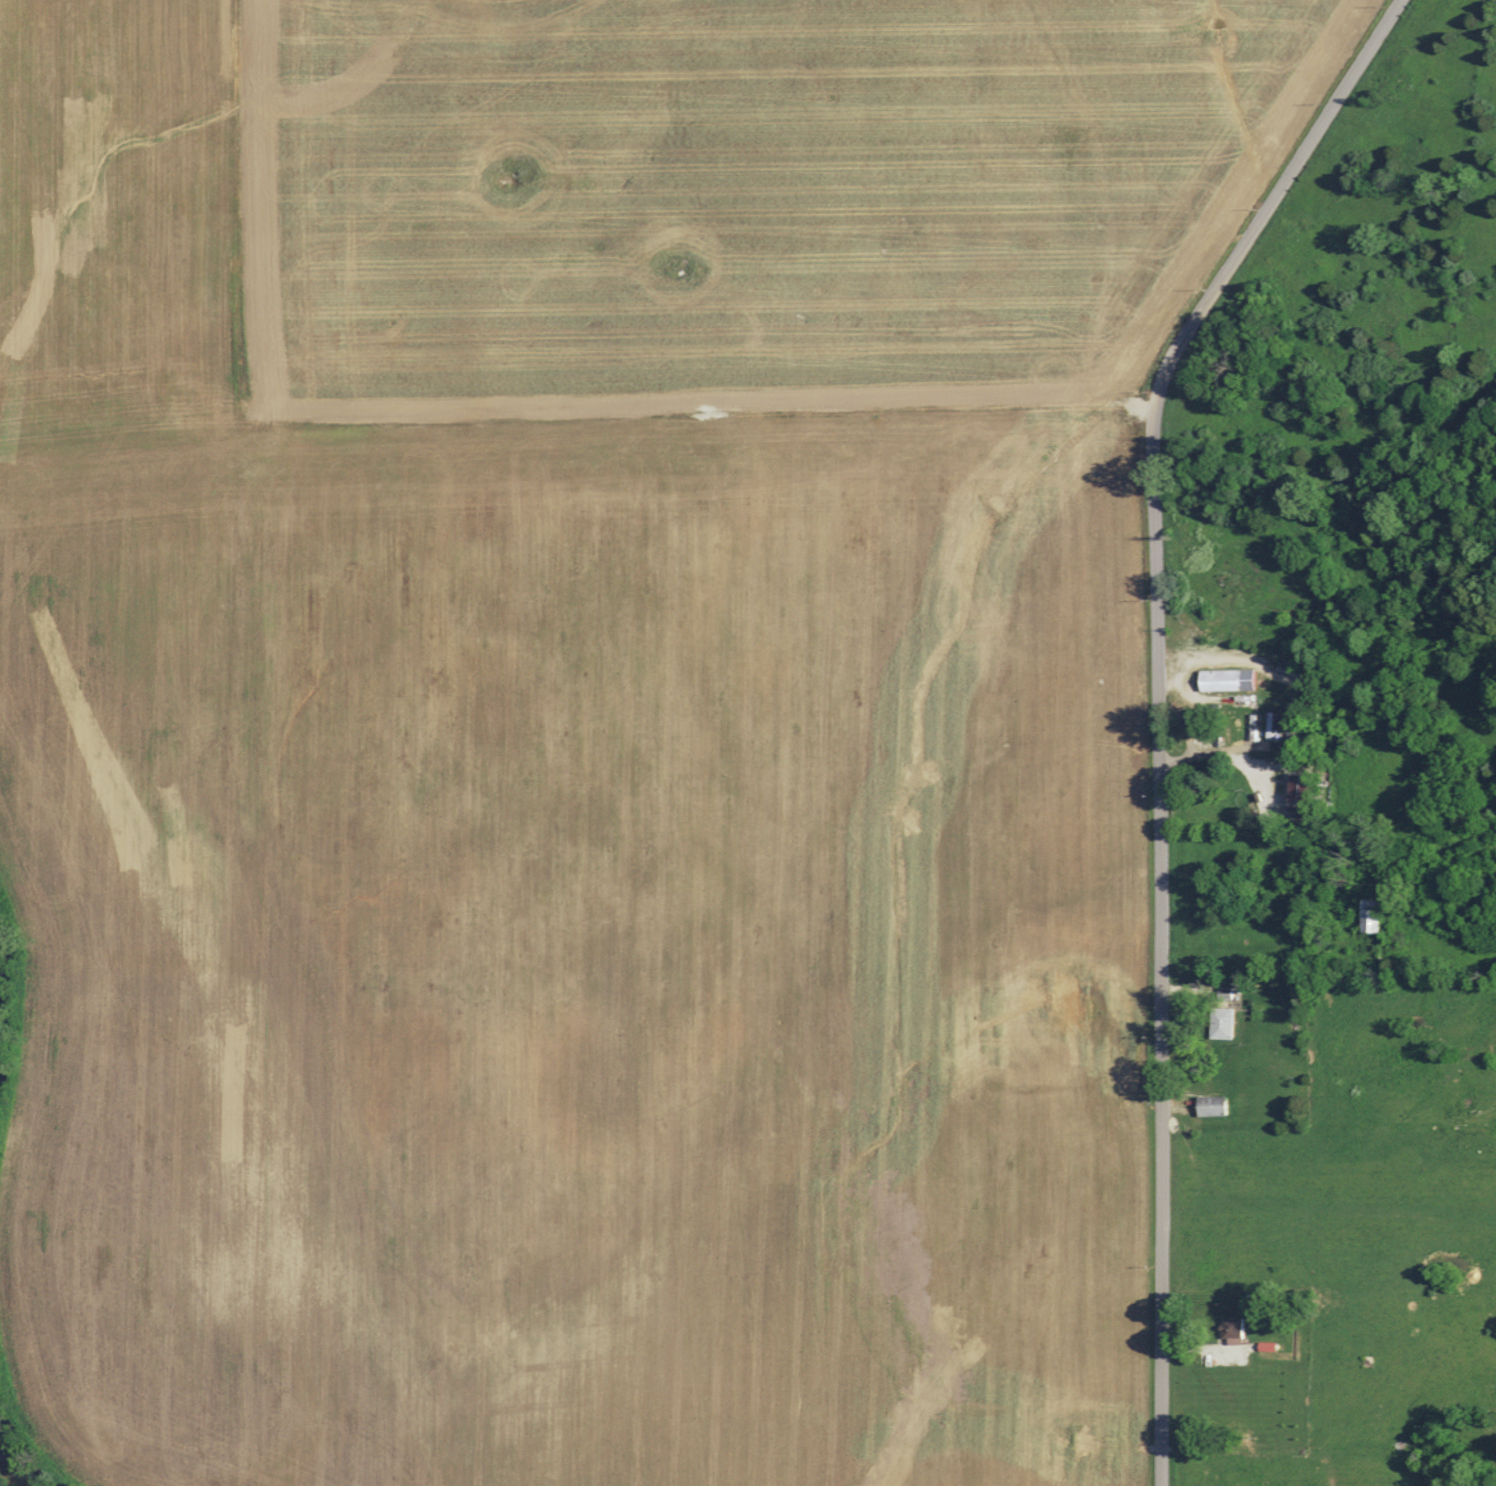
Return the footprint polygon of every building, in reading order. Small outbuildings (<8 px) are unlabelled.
[(1254,691),(1254,668),(1197,668),(1197,691),(1254,691)] [(1306,773),(1285,773),(1285,802),(1306,802),(1306,773)] [(1378,899),(1359,899),(1359,932),(1378,932),(1378,899)] [(1232,1008),(1210,1008),(1210,1037),(1232,1037),(1232,1008)] [(1194,1095),(1194,1115),(1224,1115),(1224,1095),(1194,1095)] [(1242,1343),(1242,1317),(1220,1317),(1220,1343),(1242,1343)]
